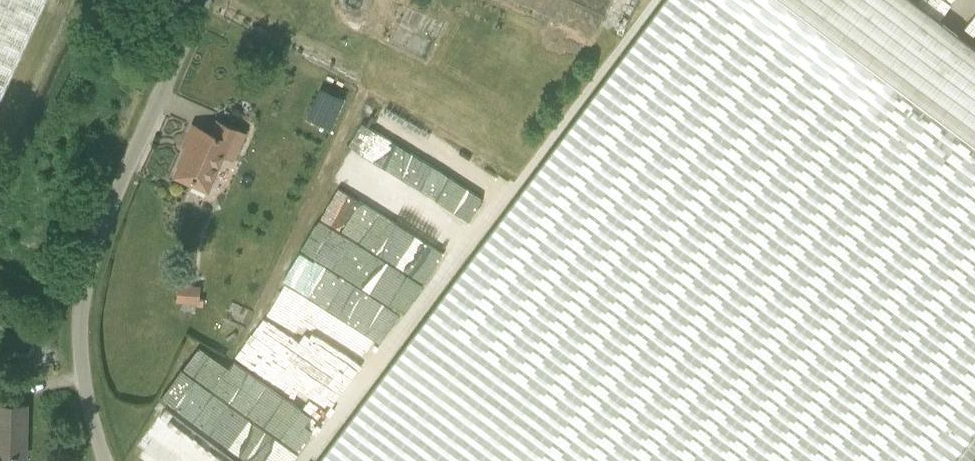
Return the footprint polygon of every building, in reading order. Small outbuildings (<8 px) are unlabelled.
[(39,0),(0,0),(0,86),(39,0)] [(912,0),(665,0),(320,460),(974,460),(974,48),(912,0)] [(593,36),(609,0),(515,0),(593,36)] [(330,130),(344,98),(320,88),(306,120),(330,130)] [(346,151),(450,205),(460,186),(452,182),(460,166),(483,178),(492,162),(380,103),(369,125),(362,121),(346,151)] [(193,136),(175,175),(207,189),(223,154),(233,158),(244,133),(218,121),(213,133),(193,125),(189,135),(193,136)] [(285,288),(384,336),(429,244),(453,255),(471,217),(345,156),(332,182),(336,184),(285,288)] [(203,297),(198,296),(199,285),(178,283),(176,301),(198,302),(198,305),(203,306),(203,297)] [(156,404),(257,460),(292,460),(344,368),(328,359),(339,341),(273,304),(238,367),(192,341),(156,404)] [(27,405),(0,404),(0,456),(26,456),(27,405)]
